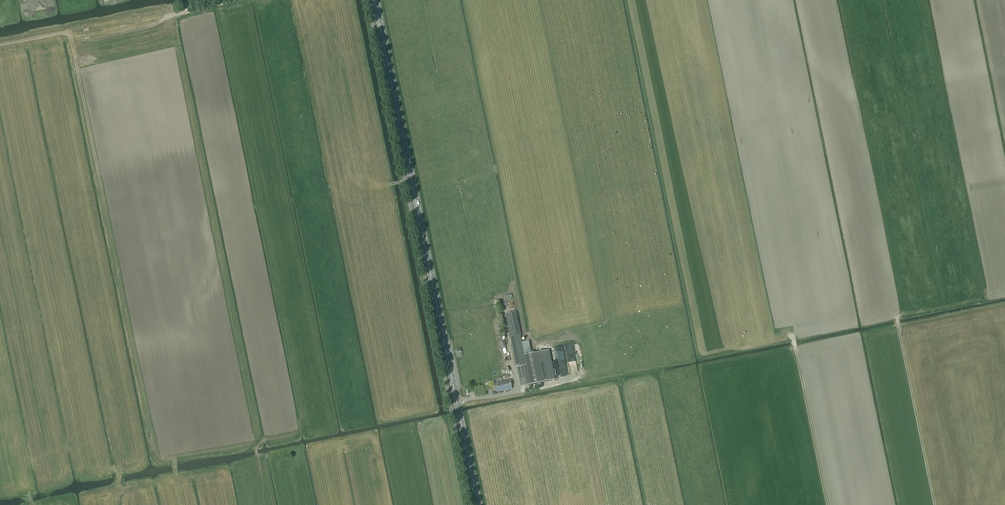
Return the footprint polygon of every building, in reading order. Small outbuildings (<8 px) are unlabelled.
[(526,364),(516,315),(506,317),(516,366),(526,364)] [(544,382),(538,353),(524,356),(526,365),(516,368),(520,387),(544,382)] [(511,389),(511,385),(513,385),(512,380),(494,384),(496,392),(511,389)]
